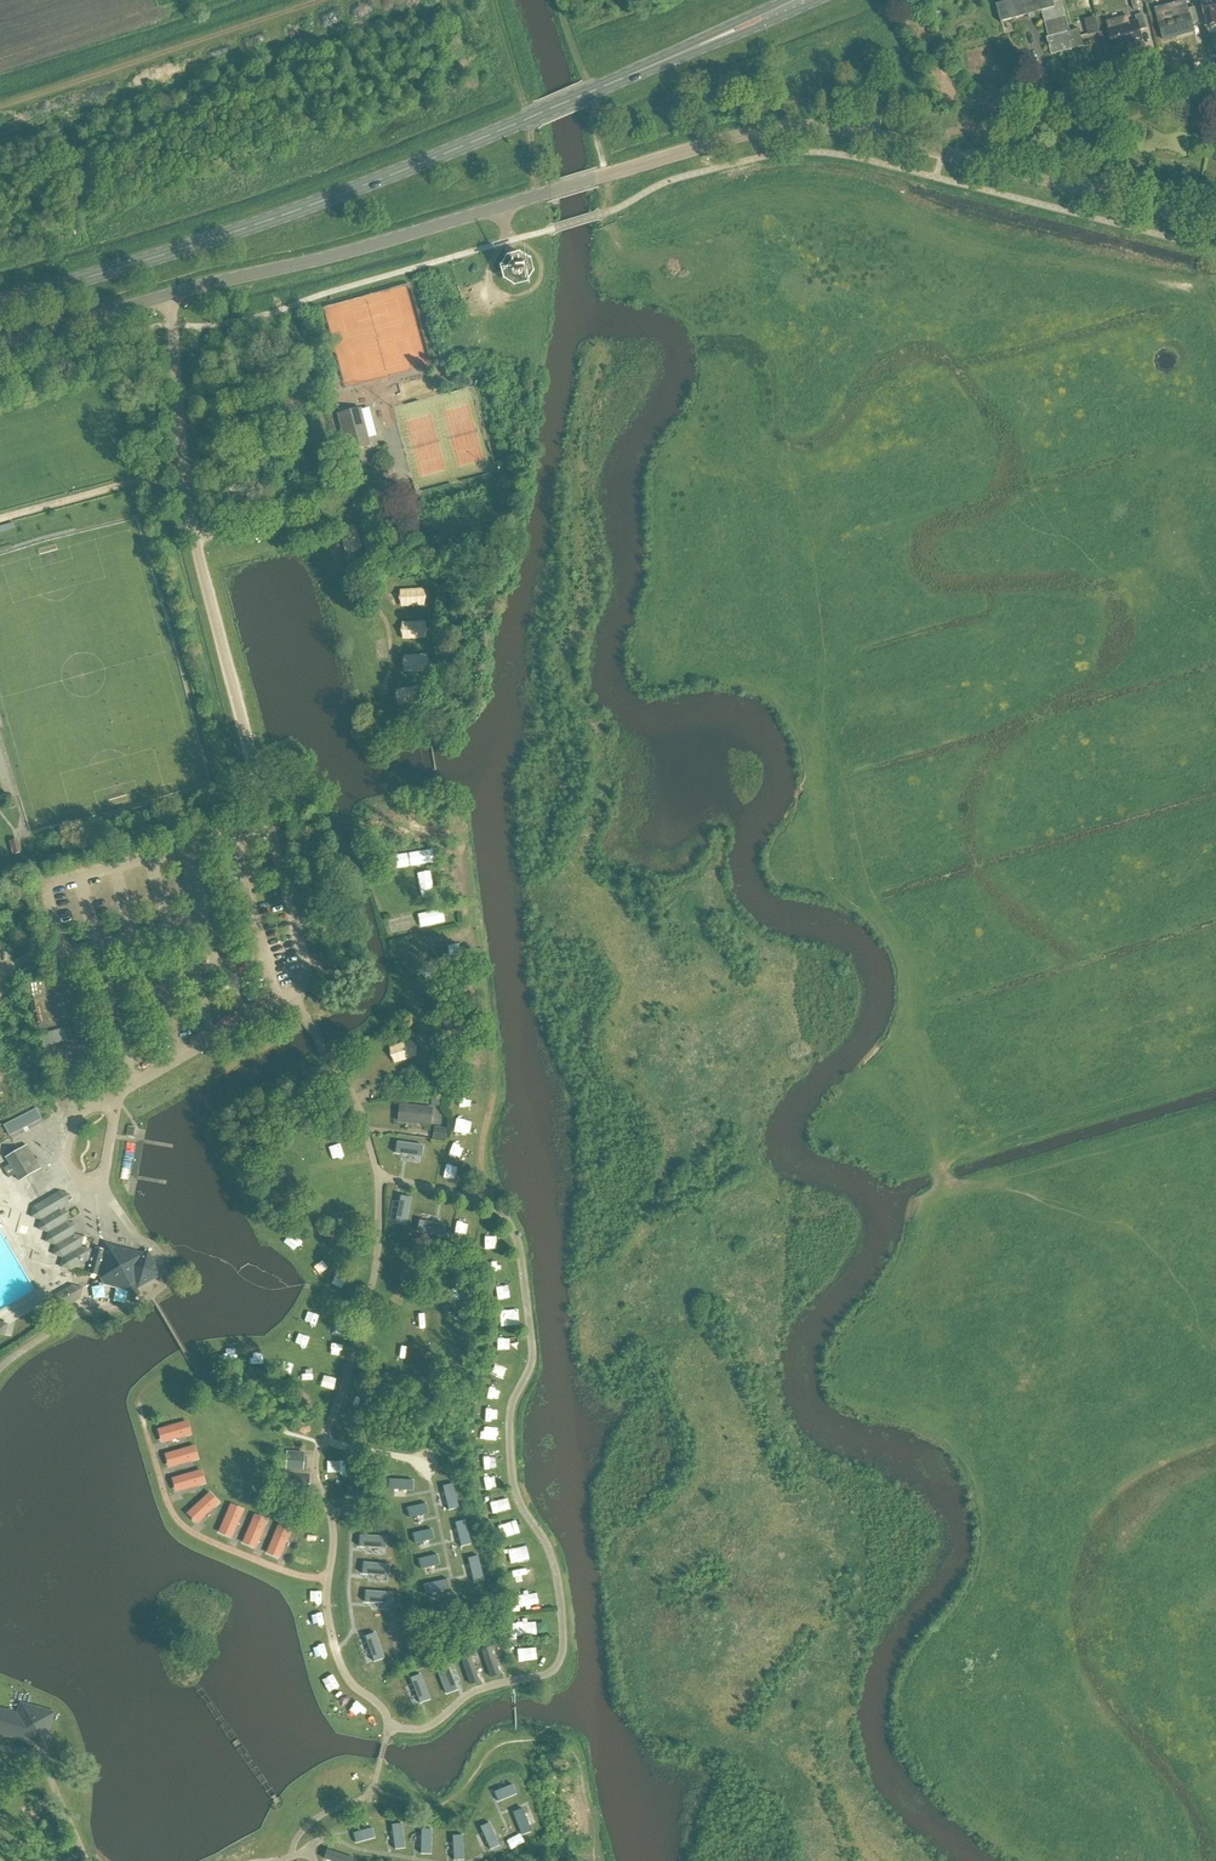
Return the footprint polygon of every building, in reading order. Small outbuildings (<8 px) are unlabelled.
[(1042,12),(1040,4),(1053,0),(1052,0),(1014,0),(996,5),(1001,24),(1002,24),(1002,23),(1042,12)] [(1042,12),(1049,38),(1047,38),(1051,56),(1084,47),(1081,37),(1079,30),(1070,32),(1062,1),(1059,2),(1059,0),(1052,0),(1053,0),(1040,4),(1042,12)] [(1202,5),(1204,15),(1205,15),(1207,26),(1208,26),(1210,28),(1215,27),(1215,26),(1215,16),(1215,13),(1215,0),(1201,0),(1202,5)] [(1158,23),(1160,29),(1163,41),(1194,32),(1191,24),(1199,22),(1195,8),(1187,10),(1189,15),(1158,23)] [(1128,16),(1106,22),(1108,30),(1113,49),(1142,41),(1139,31),(1147,29),(1143,14),(1135,16),(1137,22),(1130,24),(1128,16)] [(1099,33),(1098,29),(1095,18),(1085,21),(1089,36),(1099,33)] [(526,284),(532,274),(529,259),(519,253),(506,255),(498,267),(501,281),(512,288),(526,284)] [(337,415),(347,452),(370,446),(360,409),(337,415)] [(380,503),(382,515),(388,514),(385,502),(380,503)] [(14,528),(13,522),(0,526),(0,532),(14,528)] [(430,604),(429,586),(403,587),(404,605),(430,604)] [(429,619),(405,620),(405,638),(430,637),(429,619)] [(431,652),(407,653),(408,671),(432,670),(431,652)] [(425,685),(400,687),(401,704),(426,702),(425,685)] [(16,841),(9,842),(13,855),(15,855),(17,854),(19,854),(16,841)] [(413,864),(437,859),(434,846),(410,852),(413,864)] [(421,871),(425,895),(437,893),(434,869),(421,871)] [(10,887),(13,901),(23,898),(18,884),(10,887)] [(48,1046),(67,1041),(63,1029),(40,1035),(45,1052),(50,1051),(48,1046)] [(398,1062),(423,1054),(417,1037),(392,1046),(398,1062)] [(444,1104),(444,1096),(434,1096),(434,1104),(444,1104)] [(430,1126),(431,1108),(400,1105),(398,1123),(430,1126)] [(4,1125),(10,1136),(42,1119),(36,1109),(4,1125)] [(127,1127),(126,1136),(132,1137),(133,1137),(135,1128),(134,1128),(127,1127)] [(445,1140),(446,1130),(434,1129),(433,1139),(445,1140)] [(448,1137),(445,1169),(458,1170),(461,1139),(448,1137)] [(397,1142),(396,1142),(394,1153),(395,1153),(405,1155),(419,1157),(421,1157),(423,1146),(422,1146),(408,1144),(397,1142)] [(3,1169),(9,1178),(14,1174),(19,1182),(34,1173),(20,1150),(5,1159),(9,1165),(3,1169)] [(30,1217),(30,1218),(41,1221),(38,1230),(48,1233),(45,1243),(55,1245),(53,1255),(63,1258),(60,1268),(72,1271),(88,1261),(91,1251),(81,1248),(84,1237),(74,1235),(76,1224),(67,1222),(69,1212),(59,1210),(66,1206),(67,1197),(57,1194),(32,1208),(30,1217)] [(406,1225),(411,1199),(400,1196),(395,1222),(406,1225)] [(470,1239),(474,1213),(463,1211),(459,1238),(470,1239)] [(416,1232),(443,1237),(445,1226),(418,1221),(416,1232)] [(148,1253),(139,1256),(138,1253),(110,1247),(102,1251),(94,1249),(87,1275),(97,1277),(101,1285),(123,1291),(134,1285),(137,1292),(161,1278),(148,1253)] [(60,1308),(77,1299),(79,1290),(69,1287),(53,1296),(51,1306),(60,1308)] [(9,1326),(0,1324),(0,1336),(6,1337),(9,1326)] [(157,1430),(161,1444),(191,1435),(187,1421),(157,1430)] [(164,1454),(169,1468),(198,1460),(194,1446),(164,1454)] [(284,1491),(308,1493),(309,1473),(302,1472),(304,1453),(287,1452),(284,1491)] [(172,1479),(176,1493),(205,1484),(201,1470),(172,1479)] [(389,1481),(388,1491),(394,1492),(403,1492),(406,1492),(412,1493),(413,1483),(389,1481)] [(452,1484),(442,1487),(444,1493),(447,1503),(447,1505),(448,1510),(458,1508),(452,1484)] [(187,1513),(197,1524),(219,1503),(209,1492),(187,1513)] [(218,1533),(231,1538),(243,1510),(230,1504),(218,1533)] [(426,1505),(407,1509),(409,1519),(413,1518),(421,1517),(423,1516),(429,1515),(426,1505)] [(242,1543),(255,1548),(267,1520),(254,1514),(242,1543)] [(464,1521),(454,1524),(456,1530),(458,1540),(458,1541),(460,1548),(470,1545),(464,1521)] [(267,1553),(280,1558),(292,1530),(278,1525),(267,1553)] [(431,1531),(412,1535),(415,1545),(419,1544),(427,1543),(429,1542),(434,1541),(431,1531)] [(359,1536),(358,1548),(385,1550),(386,1538),(359,1536)] [(478,1556),(468,1559),(469,1565),(471,1575),(472,1577),(473,1582),(483,1580),(478,1556)] [(437,1557),(418,1561),(421,1571),(424,1570),(432,1568),(434,1568),(440,1567),(437,1557)] [(362,1575),(388,1578),(389,1566),(363,1564),(362,1575)] [(448,1581),(424,1587),(426,1597),(432,1595),(441,1593),(443,1593),(450,1591),(448,1581)] [(365,1592),(364,1603),(390,1605),(391,1594),(365,1592)] [(364,1638),(373,1663),(384,1659),(375,1634),(364,1638)] [(491,1647),(487,1648),(481,1650),(490,1678),(500,1674),(491,1647)] [(470,1654),(465,1656),(461,1657),(470,1685),(479,1682),(470,1654)] [(447,1666),(437,1670),(446,1695),(457,1691),(447,1666)] [(420,1676),(410,1680),(419,1705),(430,1701),(420,1676)] [(53,1712),(18,1703),(15,1713),(0,1709),(0,1735),(44,1747),(53,1712)] [(512,1785),(494,1793),(498,1802),(516,1794),(512,1785)] [(522,1809),(513,1813),(518,1827),(519,1830),(522,1835),(531,1832),(522,1809)] [(489,1823),(480,1827),(482,1833),(485,1840),(490,1850),(499,1845),(496,1838),(493,1830),(489,1823)] [(402,1824),(391,1825),(392,1828),(395,1849),(405,1848),(402,1828),(402,1824)] [(372,1828),(353,1833),(353,1835),(356,1843),(375,1838),(372,1829),(372,1828)] [(421,1831),(420,1854),(431,1854),(431,1833),(431,1830),(421,1830),(421,1831)] [(463,1836),(452,1836),(452,1837),(454,1860),(464,1860),(463,1839),(463,1836)] [(323,1859),(328,1860),(354,1860),(354,1859),(342,1855),(326,1849),(323,1859)]
